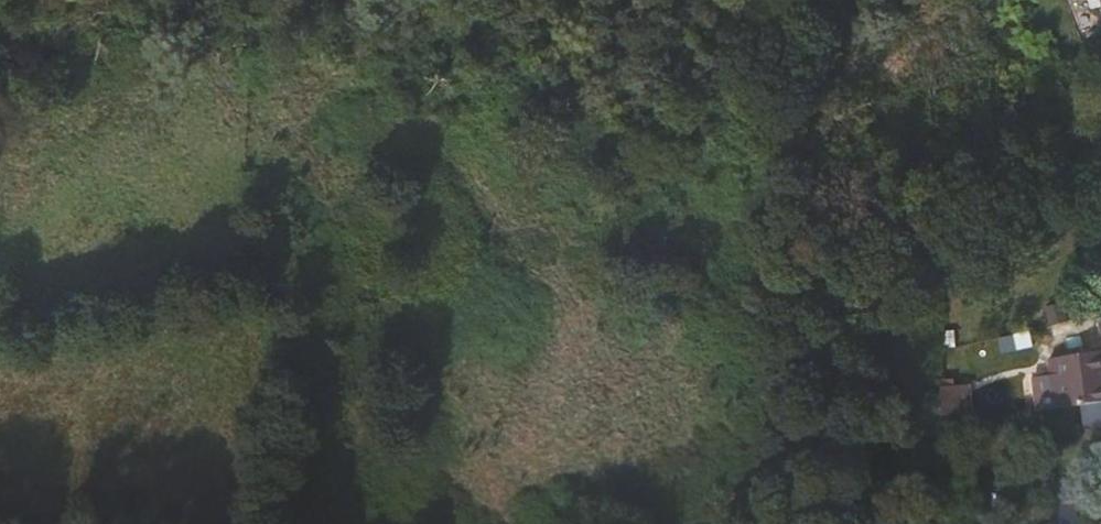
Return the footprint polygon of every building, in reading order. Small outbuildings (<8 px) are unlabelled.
[(1100,402),(1100,350),(1049,359),(1052,372),(1032,376),(1037,412),(1100,402)]
